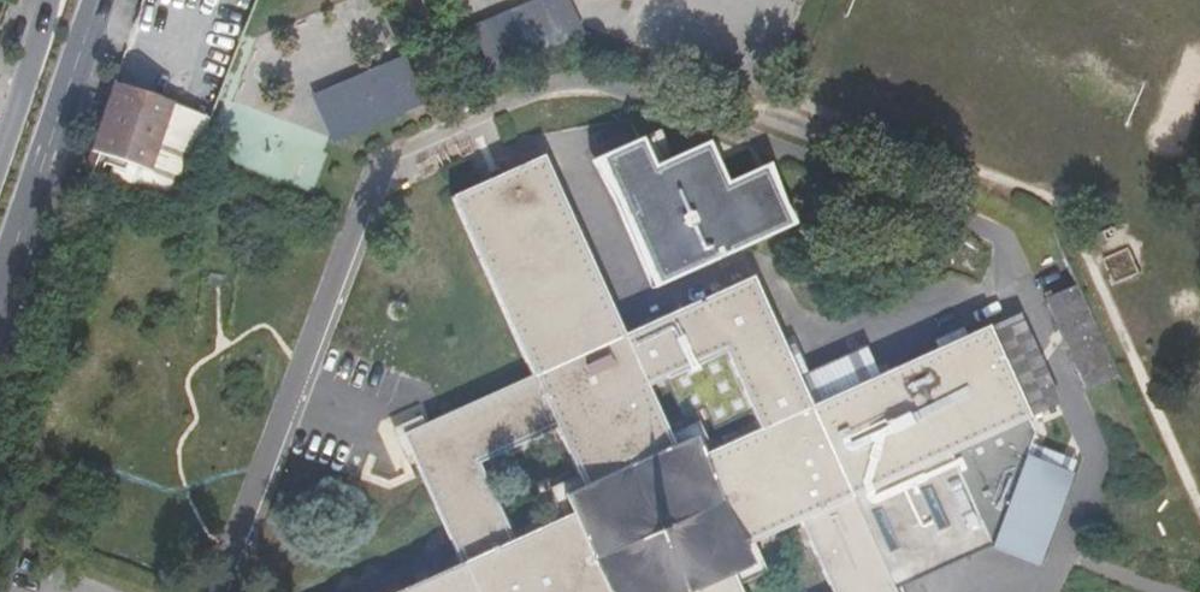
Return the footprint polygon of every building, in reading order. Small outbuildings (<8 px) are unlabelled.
[(494,21),(508,50),(484,61),(491,79),(585,37),(567,0),(542,0),(494,21)] [(494,21),(471,31),(484,61),(508,50),(494,21)] [(405,60),(311,102),(332,149),(426,108),(405,60)] [(117,85),(87,173),(147,194),(179,111),(117,85)] [(179,111),(147,194),(177,205),(209,122),(179,111)] [(596,141),(663,290),(703,271),(635,123),(596,141)] [(855,501),(1035,421),(1034,419),(995,328),(994,327),(813,407),(755,279),(626,338),(546,160),(452,200),(533,379),(404,438),(459,564),(398,591),(740,591),(734,579),(754,571),(745,550),(803,525),(832,591),(896,591),(855,501)] [(1083,287),(1052,301),(1093,393),(1124,379),(1083,287)] [(1025,315),(995,328),(1034,419),(1065,406),(1025,315)]
